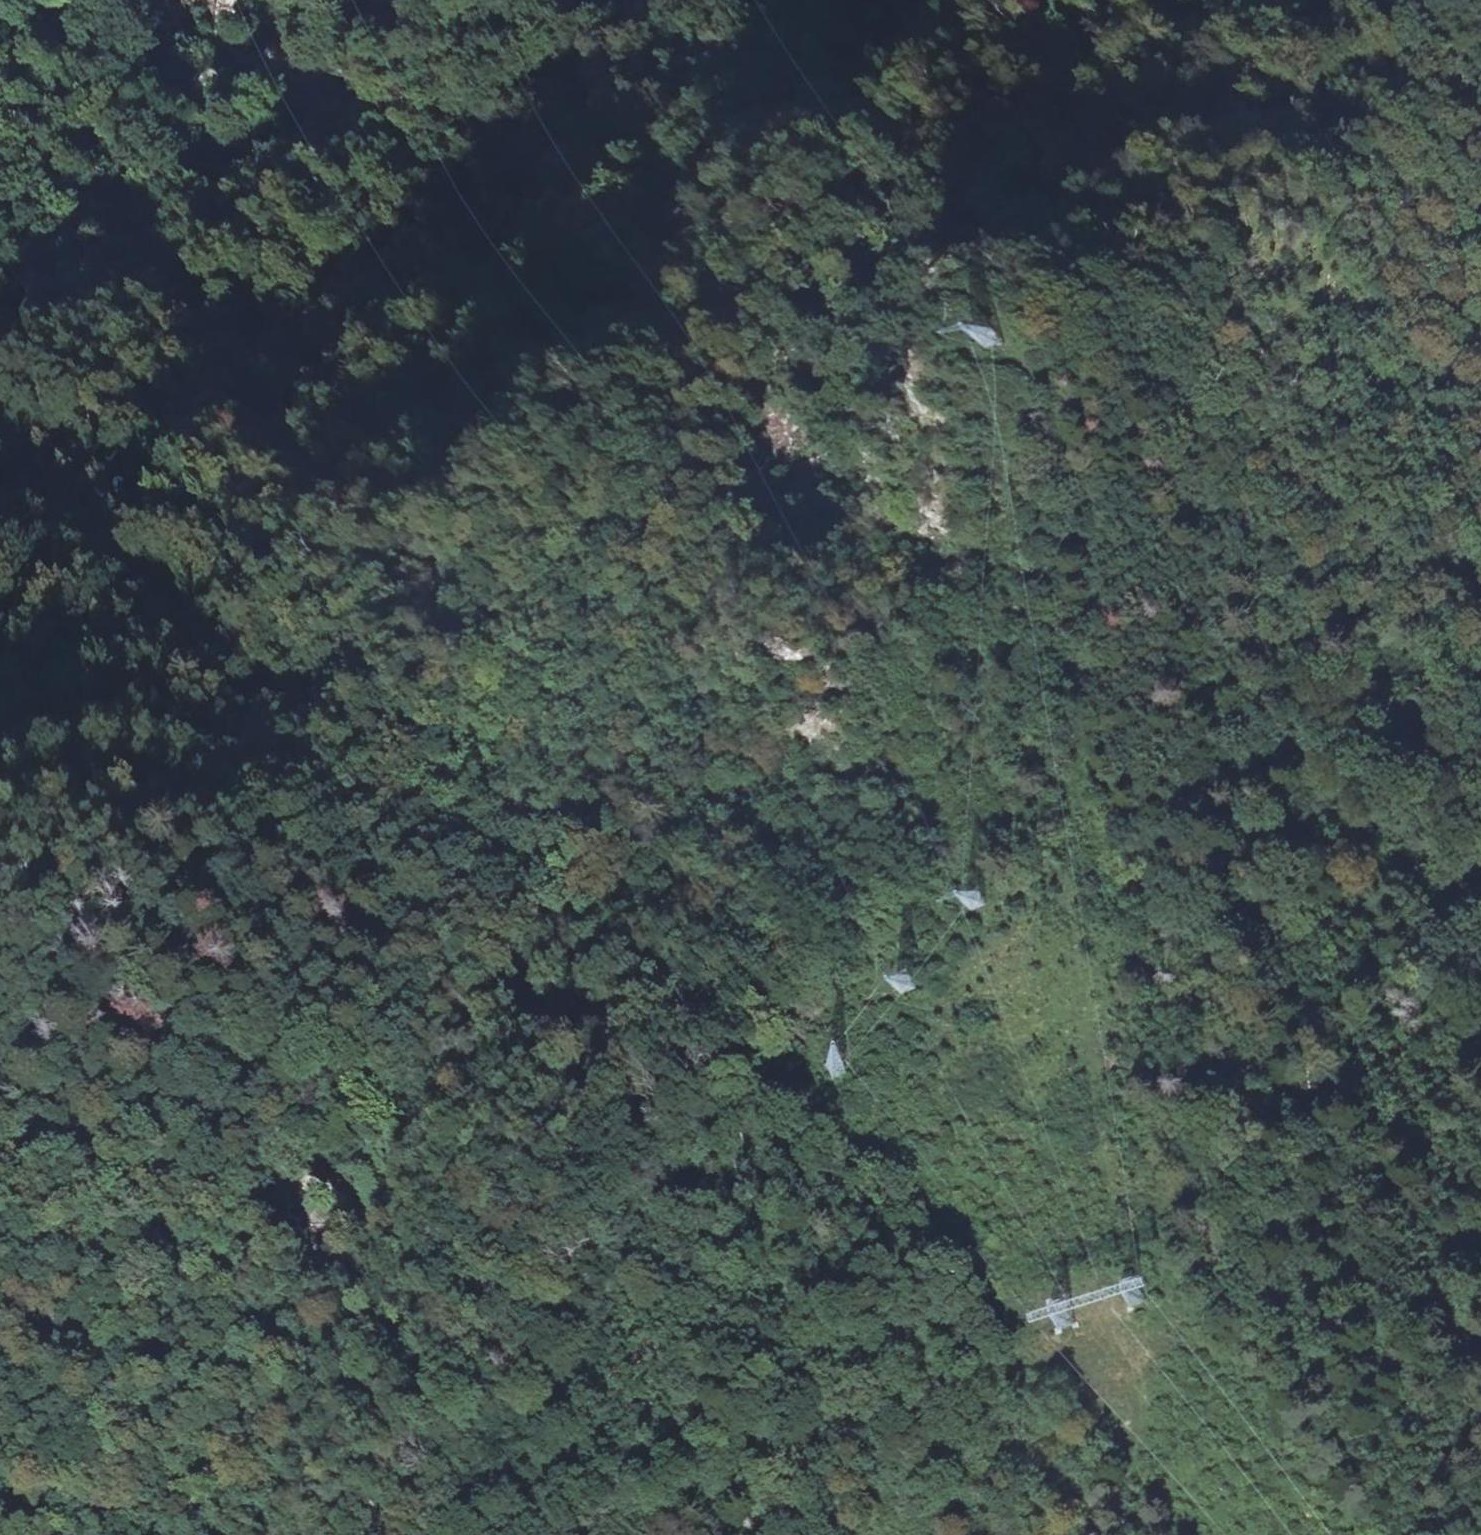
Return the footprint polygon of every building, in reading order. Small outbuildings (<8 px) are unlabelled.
[(1125,1286),(1128,1307),(1144,1304),(1141,1284),(1125,1286)]
